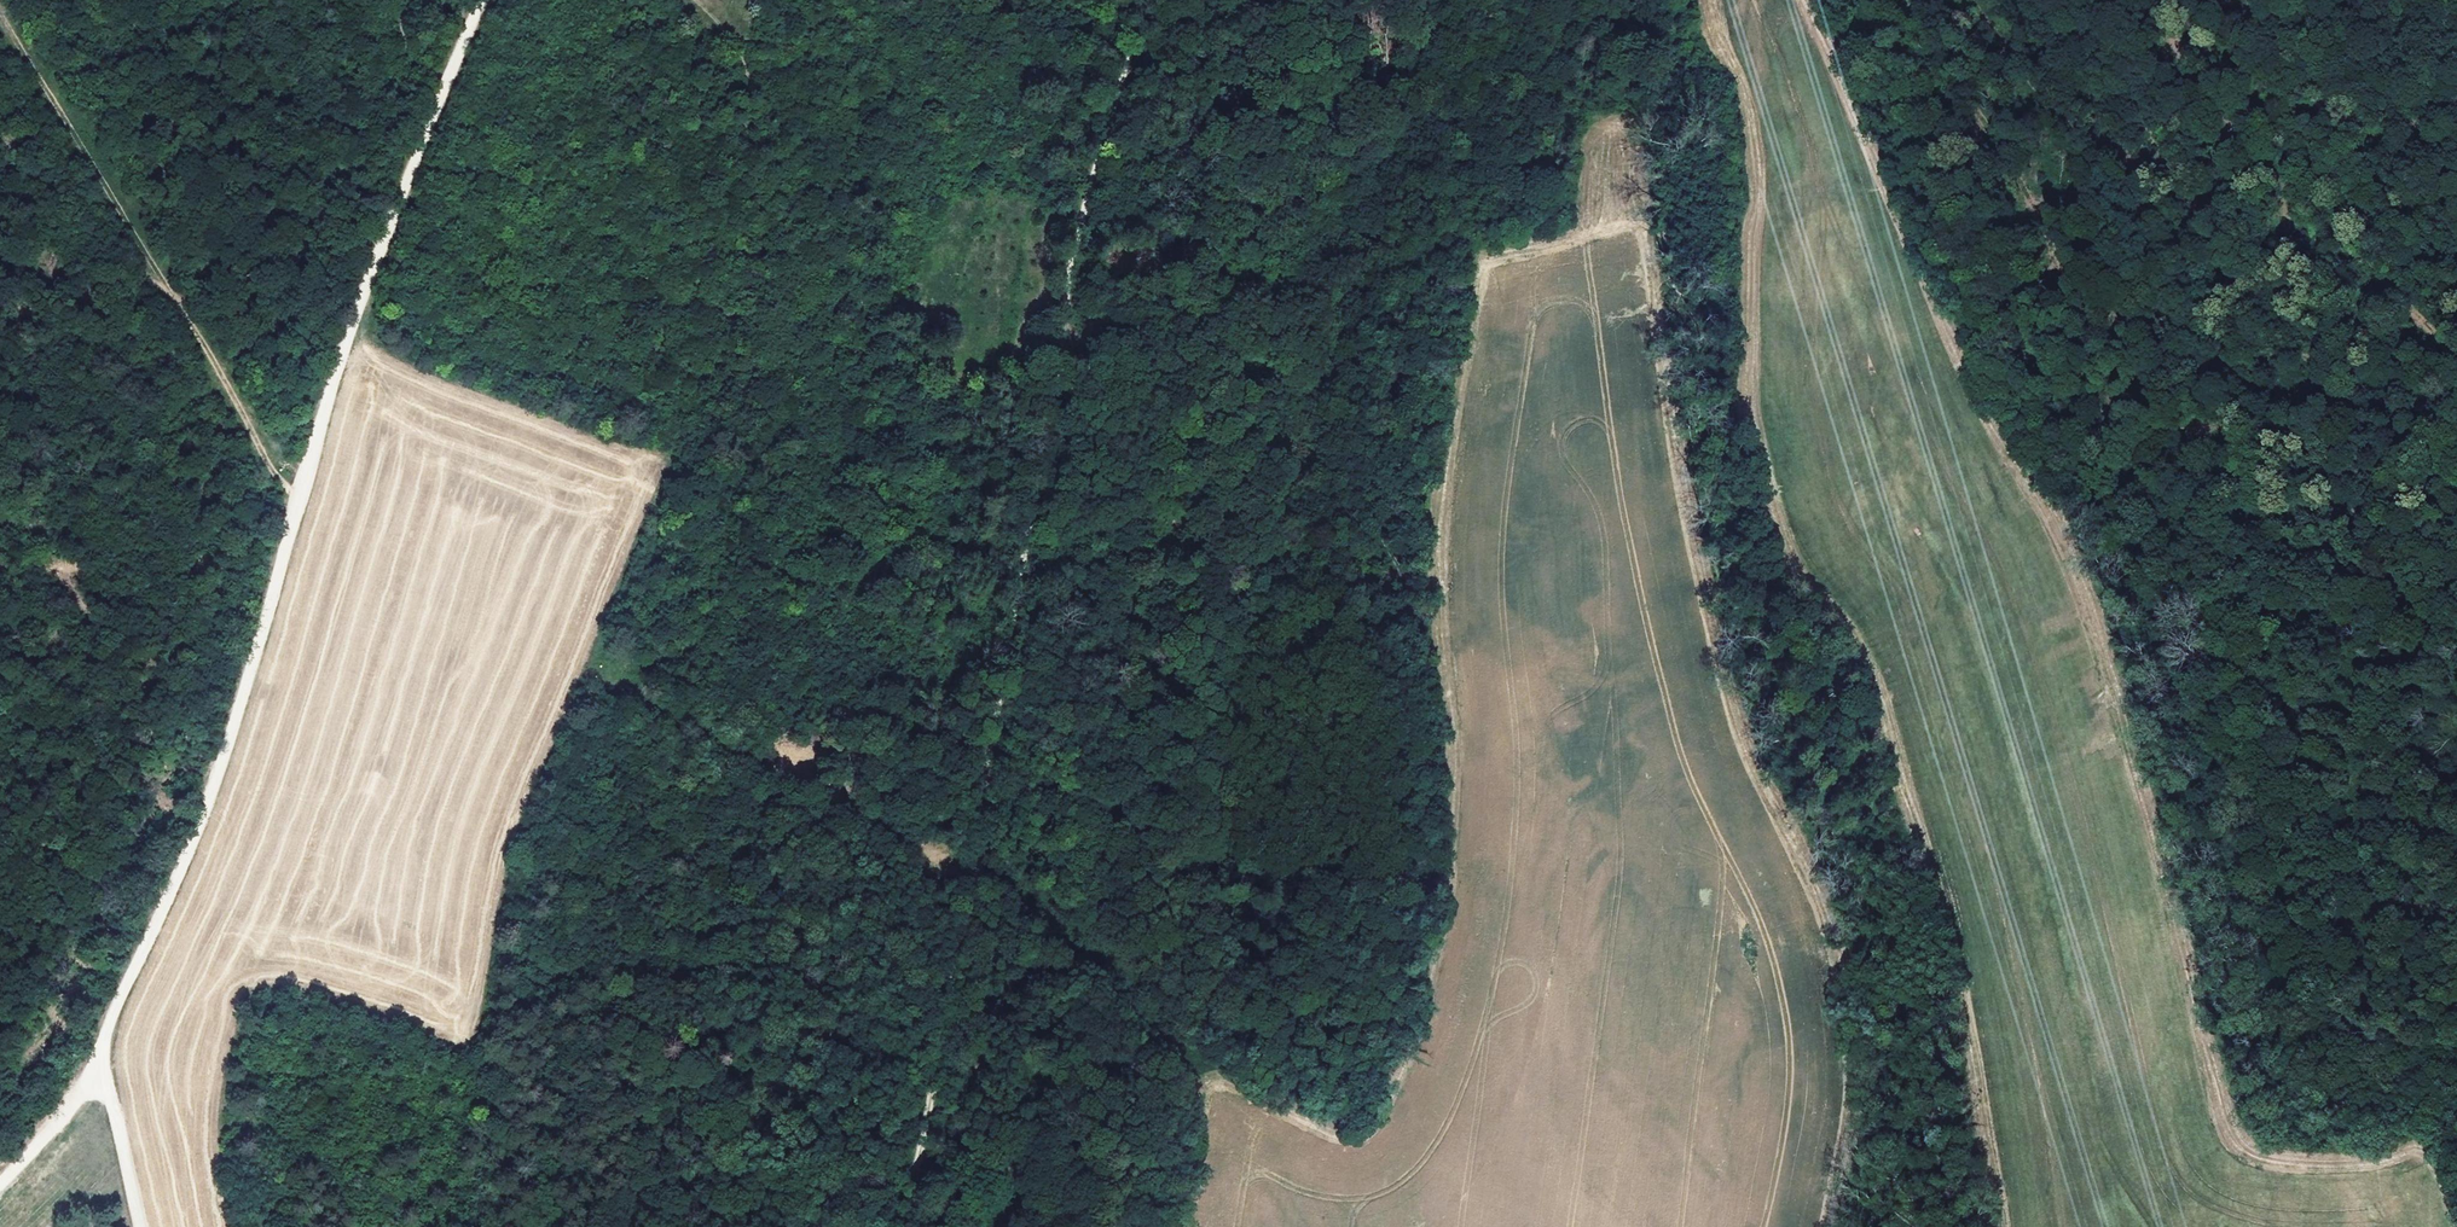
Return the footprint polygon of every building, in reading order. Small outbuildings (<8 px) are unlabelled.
[(916,279),(907,277),(905,285),(914,287),(916,279)] [(648,1049),(639,1046),(635,1058),(644,1061),(648,1049)]
